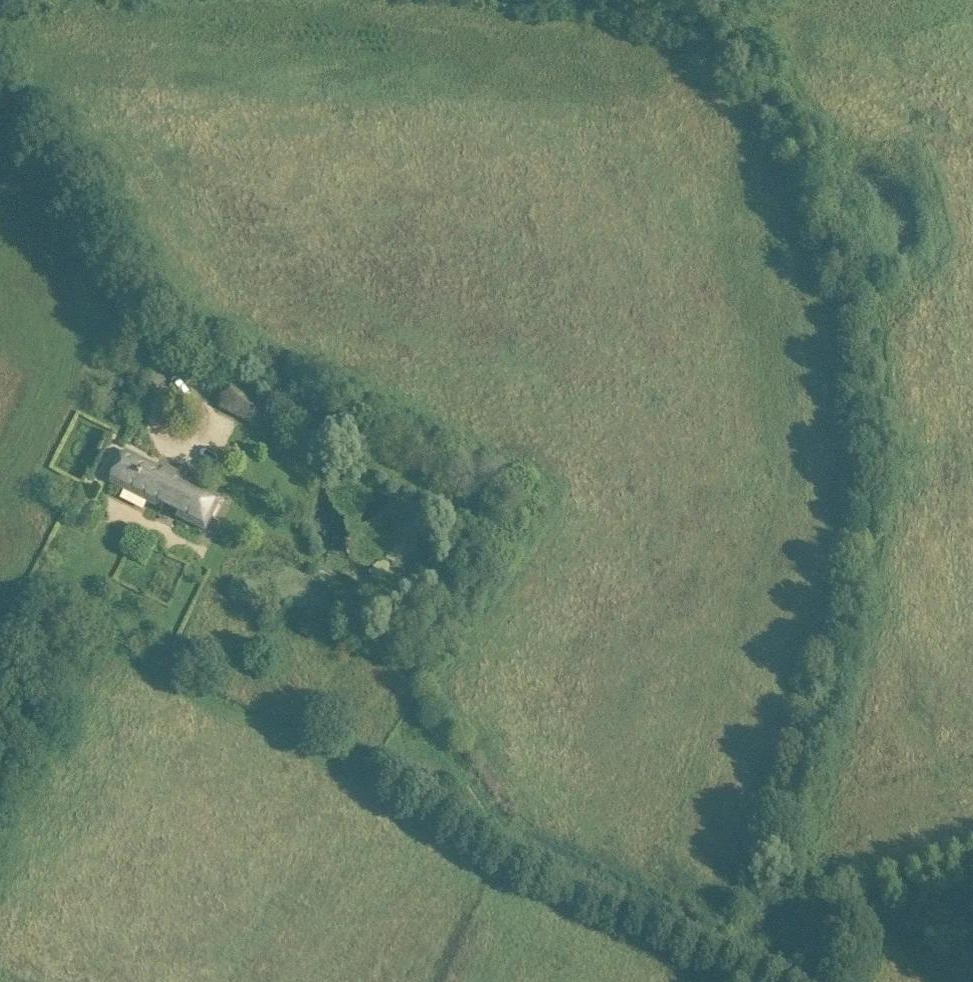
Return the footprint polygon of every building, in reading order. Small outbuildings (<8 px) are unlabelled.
[(271,406),(231,386),(220,409),(260,429),(271,406)] [(153,465),(125,452),(110,483),(162,510),(165,505),(181,512),(178,518),(206,532),(221,500),(164,471),(172,457),(160,451),(153,465)]
